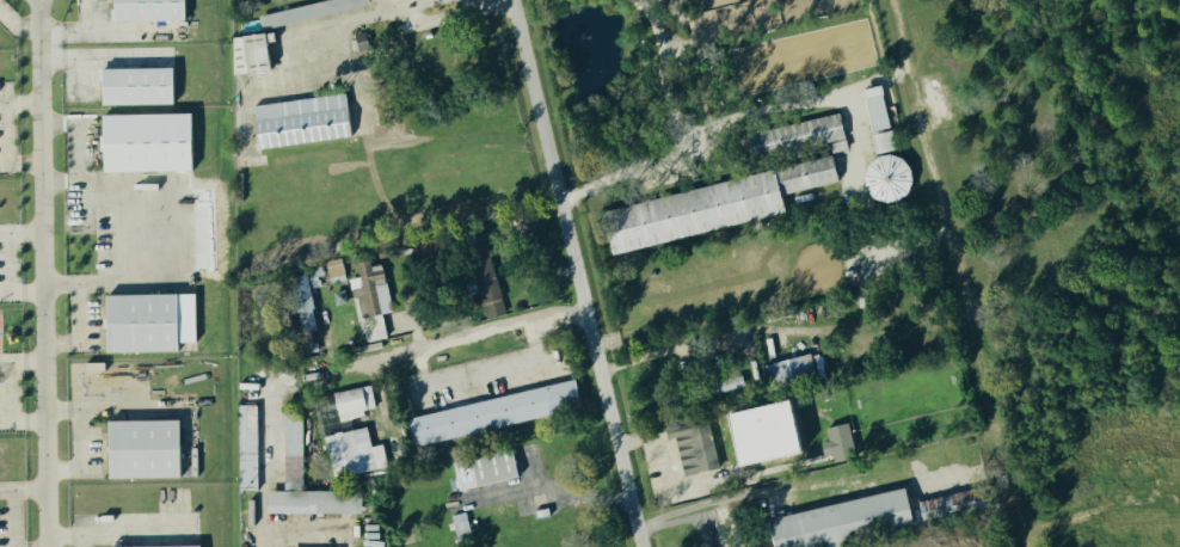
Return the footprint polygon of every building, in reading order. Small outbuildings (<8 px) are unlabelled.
[(112,20),(183,19),(183,0),(112,0),(112,20)] [(257,14),(260,27),(367,4),(366,0),(318,0),(257,14)] [(358,50),(368,48),(365,31),(355,32),(358,50)] [(172,66),(100,68),(100,105),(172,103),(172,66)] [(873,131),(890,126),(880,84),(862,89),(873,131)] [(253,105),(258,148),(351,135),(345,93),(253,105)] [(190,111),(104,112),(104,170),(191,168),(190,111)] [(838,112),(748,134),(754,160),(844,137),(838,112)] [(891,129),(873,133),(878,153),(896,148),(891,129)] [(844,139),(830,142),(831,152),(847,148),(844,139)] [(831,154),(601,211),(611,254),(785,211),(781,193),(837,179),(831,154)] [(891,154),(879,155),(868,162),(865,174),(865,186),(873,196),(885,202),(897,199),(906,191),(911,180),(910,167),(903,158),(891,154)] [(449,252),(447,237),(421,241),(424,256),(449,252)] [(486,317),(506,312),(488,249),(467,255),(476,286),(469,287),(474,305),(482,303),(486,317)] [(344,280),(342,258),(327,259),(329,281),(344,280)] [(386,337),(382,313),(392,311),(383,263),(371,265),(370,259),(357,262),(359,276),(353,278),(364,341),(386,337)] [(310,287),(326,285),(323,269),(287,274),(292,313),(298,312),(301,331),(316,329),(310,287)] [(335,305),(347,302),(345,289),(333,291),(335,305)] [(177,293),(106,294),(107,351),(178,350),(177,293)] [(816,378),(810,353),(764,364),(770,389),(816,378)] [(689,398),(744,385),(742,374),(687,387),(689,398)] [(574,379),(408,417),(414,445),(582,406),(574,379)] [(365,416),(364,409),(374,407),(371,385),(335,390),(339,420),(365,416)] [(729,412),(740,464),(801,452),(791,400),(729,412)] [(256,404),(238,404),(238,490),(257,490),(256,404)] [(268,512),(362,512),(362,490),(302,490),(302,413),(284,413),(284,490),(268,490),(268,512)] [(719,468),(707,415),(665,424),(668,439),(676,437),(684,475),(719,468)] [(179,419),(109,419),(109,477),(179,477),(179,419)] [(832,452),(834,461),(856,456),(848,422),(826,427),(829,440),(821,442),(824,454),(832,452)] [(382,443),(371,446),(366,426),(325,435),(334,477),(387,466),(382,443)] [(517,475),(459,488),(451,460),(510,447),(517,475)] [(985,480),(916,497),(923,526),(991,509),(985,480)] [(915,529),(835,546),(773,546),(767,517),(905,487),(915,529)] [(471,532),(465,511),(451,515),(457,536),(471,532)]
